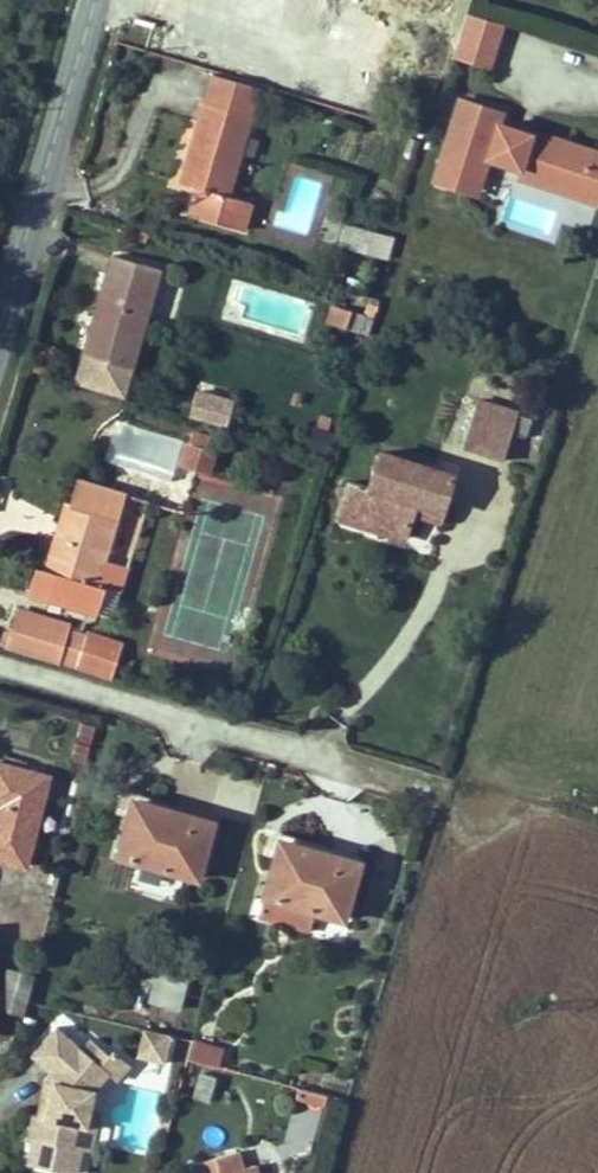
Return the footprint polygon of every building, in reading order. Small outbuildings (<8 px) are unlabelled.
[(345,15),(370,21),(377,0),(350,0),(345,15)] [(507,20),(473,9),(460,53),(494,63),(507,20)] [(245,200),(230,196),(262,92),(213,77),(180,182),(194,185),(185,213),(237,228),(245,200)] [(464,95),(457,119),(443,162),(486,175),(491,161),(493,154),(526,164),(531,174),(559,183),(569,179),(587,185),(597,150),(597,146),(539,128),(535,130),(533,137),(521,132),(523,126),(503,120),(507,108),(464,95)] [(535,130),(523,126),(521,132),(533,137),(535,130)] [(559,183),(585,191),(597,196),(597,150),(587,185),(569,179),(559,183)] [(493,154),(491,161),(531,174),(526,164),(493,154)] [(486,175),(443,162),(438,177),(481,190),(486,175)] [(339,244),(389,258),(396,234),(346,220),(339,244)] [(119,261),(92,351),(138,365),(165,275),(119,261)] [(369,318),(353,313),(348,331),(364,336),(369,318)] [(201,395),(194,421),(232,433),(239,407),(201,395)] [(469,442),(513,456),(526,412),(482,400),(469,442)] [(118,418),(108,455),(171,472),(181,435),(118,418)] [(193,436),(190,448),(207,452),(210,442),(193,436)] [(184,470),(210,477),(216,455),(190,448),(184,470)] [(344,479),(333,513),(414,537),(422,511),(445,517),(458,476),(384,453),(372,489),(344,479)] [(104,561),(125,495),(82,482),(66,530),(57,527),(50,550),(64,554),(50,598),(95,613),(104,586),(96,583),(104,561)] [(119,518),(134,523),(143,493),(129,489),(119,518)] [(128,568),(104,561),(96,583),(104,586),(120,591),(128,568)] [(18,654),(63,667),(63,666),(72,634),(73,630),(28,616),(18,654)] [(72,634),(63,666),(88,673),(97,641),(72,634)] [(130,651),(97,641),(88,673),(121,683),(130,651)] [(89,761),(94,726),(66,722),(61,758),(89,761)] [(26,868),(47,780),(0,769),(0,862),(26,868)] [(137,804),(120,861),(199,885),(216,828),(137,804)] [(274,898),(326,912),(352,920),(368,864),(290,842),(274,898)] [(326,912),(274,898),(269,919),(320,933),(326,912)] [(197,958),(170,949),(166,962),(178,966),(172,983),(188,988),(197,958)] [(178,966),(166,962),(161,980),(172,983),(178,966)] [(0,1011),(0,1012),(28,1020),(33,999),(39,976),(11,969),(0,1011)] [(56,1075),(48,1111),(39,1109),(35,1108),(29,1131),(34,1132),(28,1157),(79,1169),(84,1142),(75,1140),(80,1120),(89,1122),(93,1102),(98,1084),(111,1068),(104,1060),(112,1049),(93,1032),(84,1042),(59,1020),(33,1049),(53,1066),(59,1071),(56,1075)] [(167,1029),(148,1025),(141,1053),(160,1057),(167,1029)] [(176,1032),(167,1029),(160,1057),(169,1059),(176,1032)] [(228,1047),(197,1037),(191,1056),(222,1065),(228,1047)] [(133,1060),(116,1045),(112,1049),(104,1060),(111,1068),(119,1075),(133,1060)] [(47,1074),(39,1109),(48,1111),(56,1075),(59,1071),(53,1066),(47,1074)] [(219,1075),(204,1070),(197,1094),(212,1099),(219,1075)] [(103,1105),(93,1102),(89,1122),(99,1124),(103,1105)] [(264,1168),(244,1172),(240,1153),(201,1161),(203,1172),(265,1172),(264,1168)]
